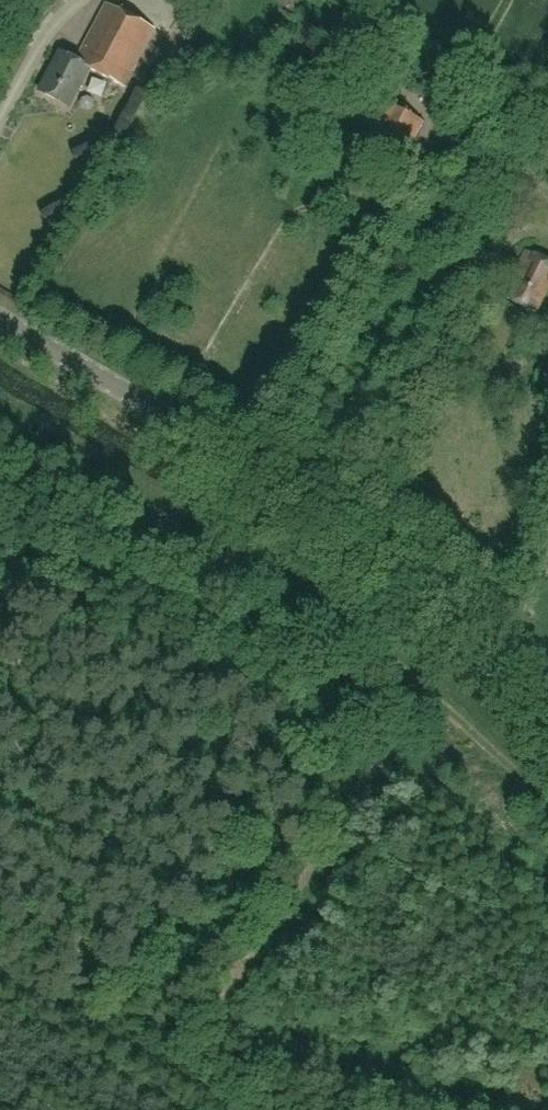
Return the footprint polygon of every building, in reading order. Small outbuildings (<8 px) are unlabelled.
[(297,0),(276,0),(274,2),(289,11),(297,0)] [(122,87),(153,30),(104,4),(74,60),(58,52),(37,92),(66,107),(87,69),(122,87)] [(399,163),(420,120),(382,102),(363,141),(368,143),(366,147),(399,163)] [(470,265),(482,271),(491,253),(480,247),(470,265)] [(547,284),(547,263),(523,250),(516,263),(520,265),(503,297),(534,312),(547,284)]
